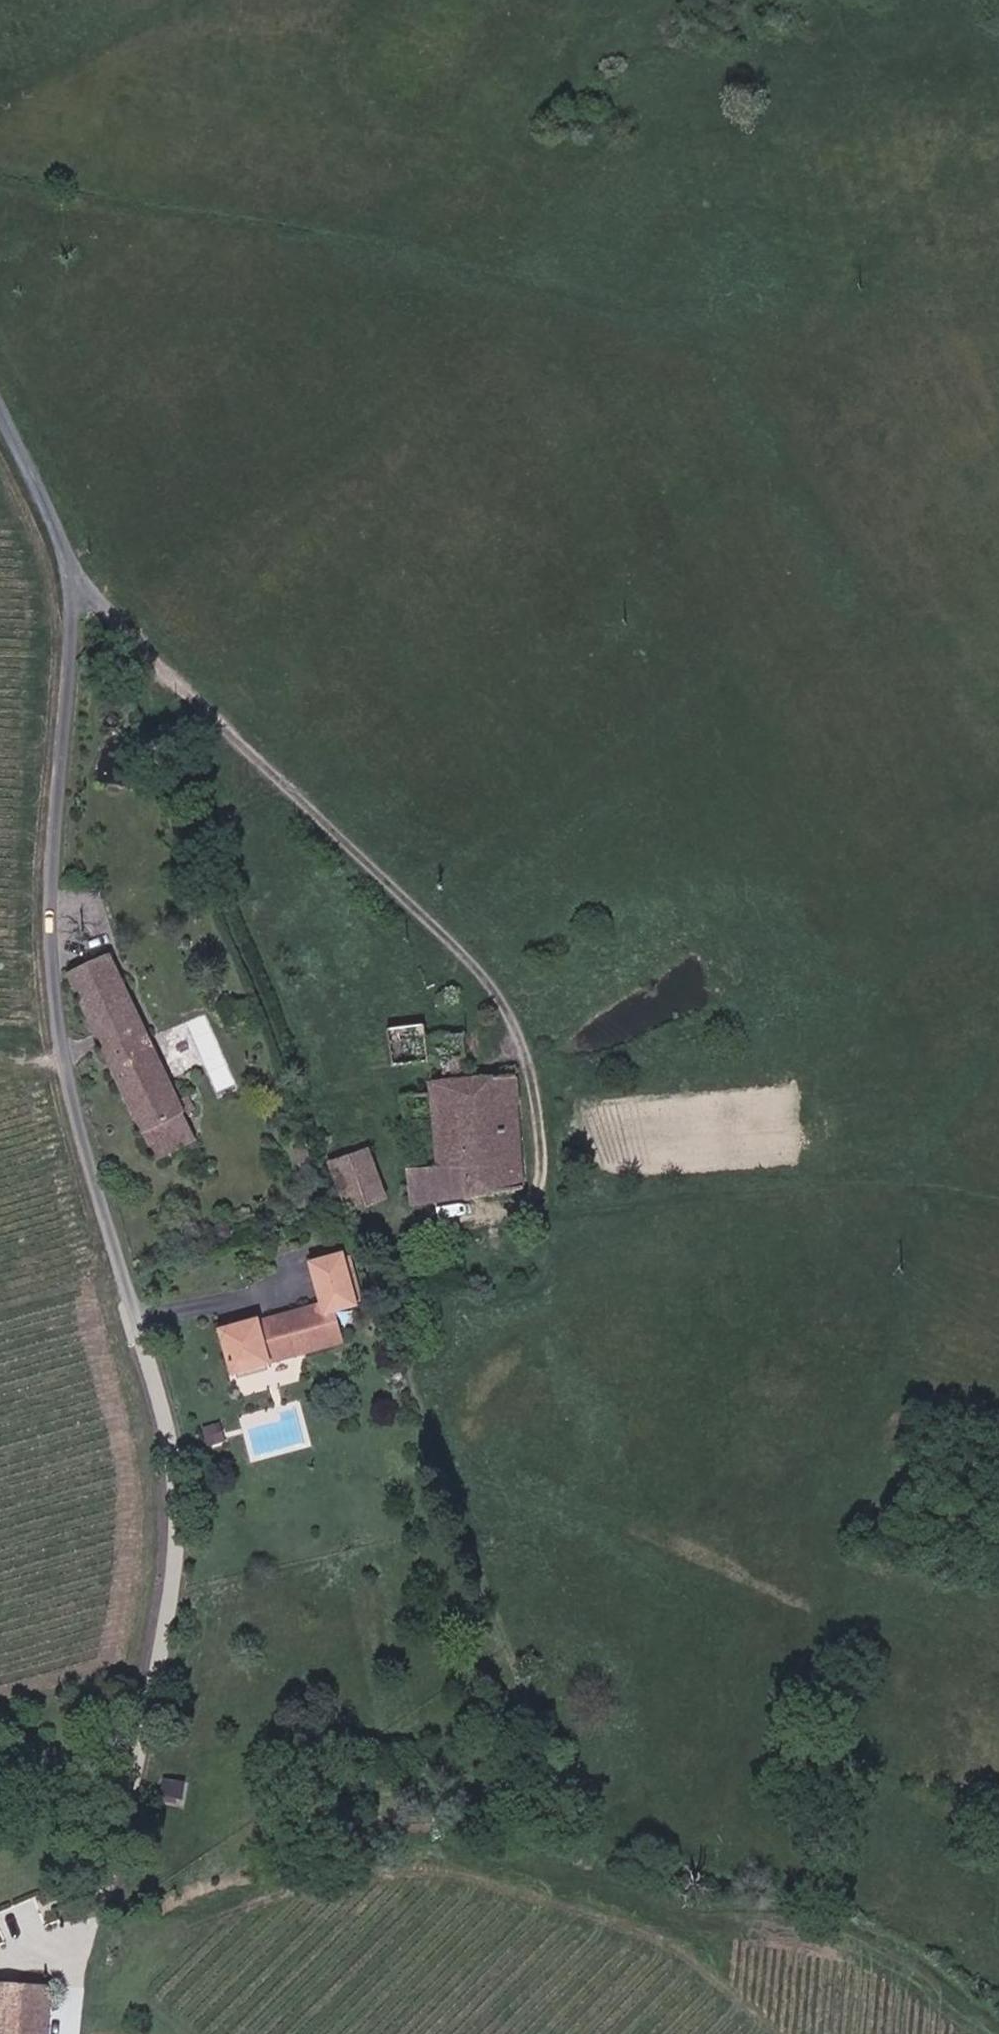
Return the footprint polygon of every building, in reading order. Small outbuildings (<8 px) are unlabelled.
[(195,1113),(126,955),(70,985),(152,1170),(208,1148),(199,1127),(211,1121),(206,1109),(195,1113)] [(429,997),(408,1013),(421,1058),(390,1066),(396,1113),(430,1109),(434,1140),(403,1144),(416,1237),(526,1228),(517,1117),(473,1123),(466,1065),(446,1074),(434,1048),(454,1034),(429,997)] [(375,1153),(338,1160),(348,1211),(385,1205),(375,1153)] [(254,1325),(217,1335),(231,1379),(341,1344),(331,1309),(351,1304),(337,1253),(304,1262),(317,1303),(253,1322),(254,1325)] [(47,1976),(21,1974),(0,1973),(0,2033),(49,2033),(47,1976)]
